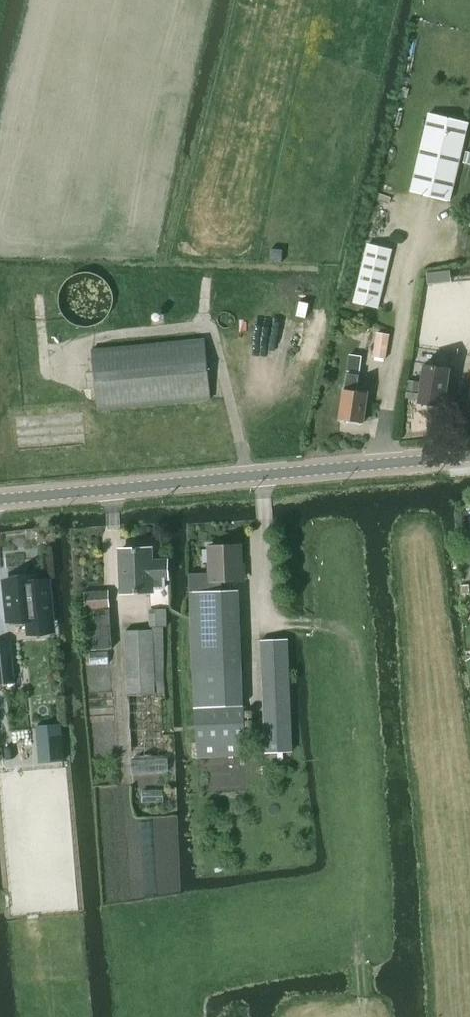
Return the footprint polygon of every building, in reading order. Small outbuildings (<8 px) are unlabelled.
[(450,202),(469,125),(430,115),(411,193),(450,202)] [(368,245),(355,303),(378,309),(392,250),(368,245)] [(84,329),(87,329),(91,328),(95,327),(96,327),(99,325),(101,325),(104,322),(106,320),(108,318),(110,315),(111,314),(111,312),(112,310),(113,307),(113,306),(114,304),(114,301),(114,298),(113,294),(112,293),(112,291),(110,287),(109,286),(108,284),(106,281),(103,279),(100,277),(97,276),(93,274),(90,274),(87,273),(84,273),(80,274),(78,275),(74,276),(71,278),(68,280),(67,282),(65,283),(63,286),(61,289),(60,292),(60,294),(59,295),(59,297),(59,299),(59,301),(59,303),(59,305),(59,307),(60,309),(60,310),(61,312),(62,314),(64,317),(66,320),(69,323),(72,325),(74,326),(76,327),(80,328),(82,328),(84,329)] [(439,274),(427,275),(428,285),(440,284),(439,274)] [(297,314),(307,316),(309,303),(300,301),(297,314)] [(385,360),(389,336),(378,334),(374,358),(385,360)] [(99,410),(210,400),(204,340),(93,351),(99,410)] [(361,372),(362,359),(349,357),(347,370),(361,372)] [(445,407),(451,370),(425,366),(419,403),(445,407)] [(345,390),(340,420),(349,422),(350,424),(357,425),(359,424),(363,424),(368,394),(357,392),(359,376),(347,375),(345,390)] [(222,591),(222,582),(242,581),(241,546),(209,548),(210,573),(190,574),(191,593),(222,591)] [(150,561),(150,548),(121,549),(123,594),(154,592),(154,588),(165,588),(165,582),(170,582),(169,560),(150,561)] [(27,580),(6,582),(9,621),(28,619),(28,624),(54,622),(51,583),(38,584),(38,580),(27,580)] [(243,705),(239,591),(191,593),(195,707),(197,759),(247,757),(244,705),(243,705)] [(88,650),(112,648),(110,609),(109,592),(84,593),(88,650)] [(163,637),(125,639),(128,703),(166,701),(163,637)] [(266,754),(292,753),(287,640),(261,641),(266,754)] [(15,683),(11,643),(0,644),(0,685),(15,683)] [(39,738),(32,739),(33,764),(64,762),(62,737),(59,737),(59,727),(38,729),(39,738)]
